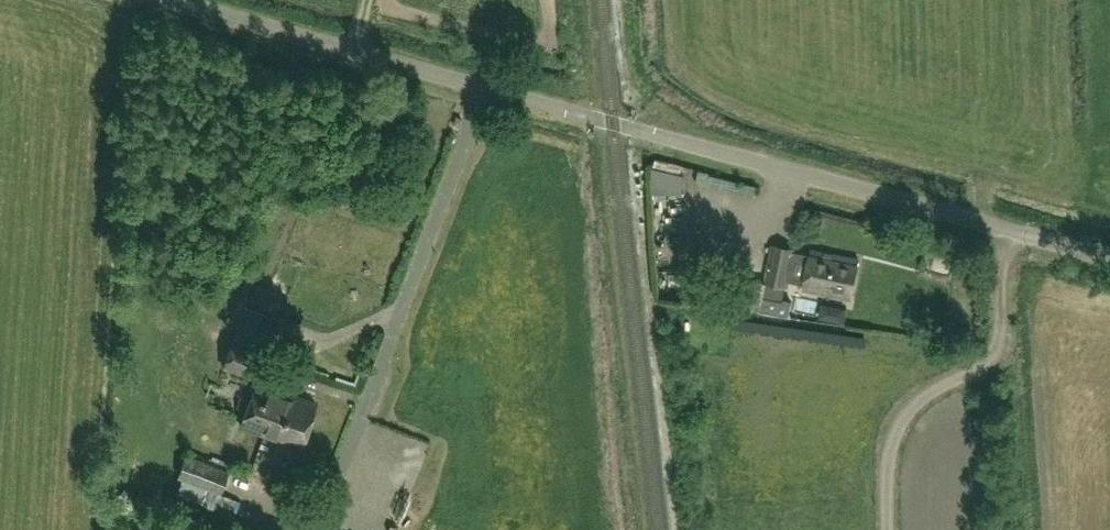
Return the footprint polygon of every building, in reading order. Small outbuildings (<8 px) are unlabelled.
[(459,128),(462,120),(456,118),(453,125),(459,128)] [(787,286),(794,250),(773,246),(765,281),(787,286)] [(858,259),(812,250),(804,289),(849,299),(858,259)] [(221,367),(254,379),(265,350),(232,338),(221,367)] [(267,422),(266,421),(277,392),(253,383),(249,394),(244,393),(240,395),(236,406),(238,410),(242,412),(238,425),(262,434),(267,422)] [(299,447),(310,418),(314,405),(277,392),(266,421),(267,422),(262,434),(299,447)] [(221,493),(228,471),(185,455),(177,477),(221,493)]
